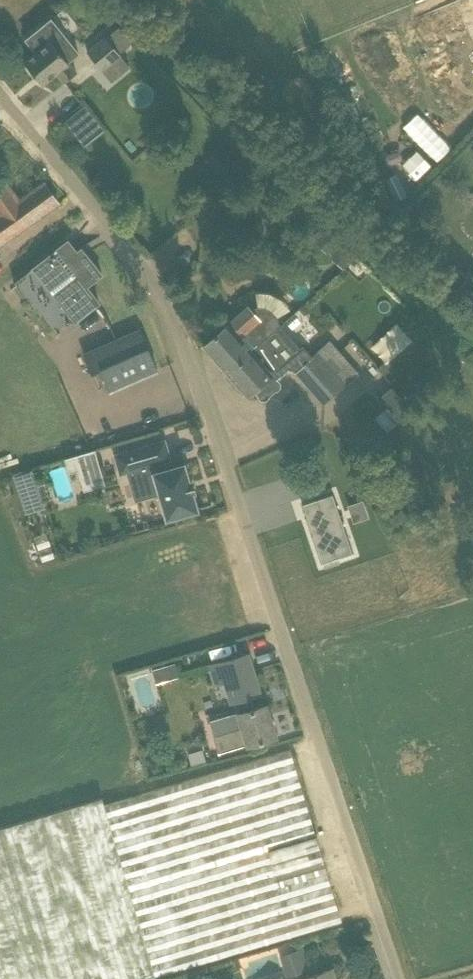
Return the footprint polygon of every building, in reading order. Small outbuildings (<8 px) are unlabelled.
[(36,51),(24,61),(42,83),(56,72),(64,82),(77,72),(68,61),(79,52),(52,19),(27,39),(36,51)] [(106,36),(87,52),(112,81),(130,66),(119,52),(132,42),(119,27),(107,37),(106,36)] [(120,52),(131,64),(141,55),(131,43),(120,52)] [(58,202),(44,182),(20,199),(8,183),(0,189),(0,243),(58,202)] [(344,268),(357,256),(323,223),(311,236),(344,268)] [(86,253),(81,256),(68,239),(58,247),(57,246),(32,266),(75,321),(97,304),(99,302),(87,285),(102,273),(86,253)] [(279,325),(278,323),(279,321),(279,318),(277,313),(272,309),(268,307),(262,306),(256,306),(251,309),(247,305),(238,313),(239,314),(203,345),(227,371),(279,325)] [(261,398),(266,398),(280,386),(280,381),(277,377),(289,367),(295,370),(324,403),(358,372),(329,340),(312,355),(301,343),(298,346),(279,325),(227,371),(227,372),(235,382),(236,381),(247,394),(253,388),(261,398)] [(140,328),(117,339),(84,353),(92,373),(101,369),(110,390),(157,369),(140,328)] [(384,374),(415,346),(420,342),(413,335),(409,339),(378,367),(384,374)] [(392,386),(380,397),(403,423),(415,412),(392,386)] [(170,457),(164,438),(114,453),(120,472),(132,468),(135,478),(144,475),(150,495),(159,492),(167,517),(197,508),(184,462),(167,466),(165,458),(170,457)] [(104,484),(94,449),(73,455),(78,470),(84,490),(104,484)] [(417,450),(406,462),(426,481),(437,469),(417,450)] [(332,493),(301,504),(323,564),(353,553),(332,493)] [(348,504),(354,522),(369,517),(363,499),(348,504)] [(207,662),(214,683),(222,680),(230,703),(263,692),(248,649),(207,662)] [(155,680),(177,675),(174,662),(152,667),(155,680)] [(214,735),(218,752),(247,743),(247,744),(276,736),(266,703),(210,719),(214,735)] [(290,748),(105,803),(103,797),(0,828),(0,978),(144,978),(341,921),(290,748)] [(203,749),(187,753),(191,765),(206,761),(203,749)] [(295,950),(302,971),(310,969),(303,947),(295,950)] [(331,968),(299,978),(335,978),(331,968)]
